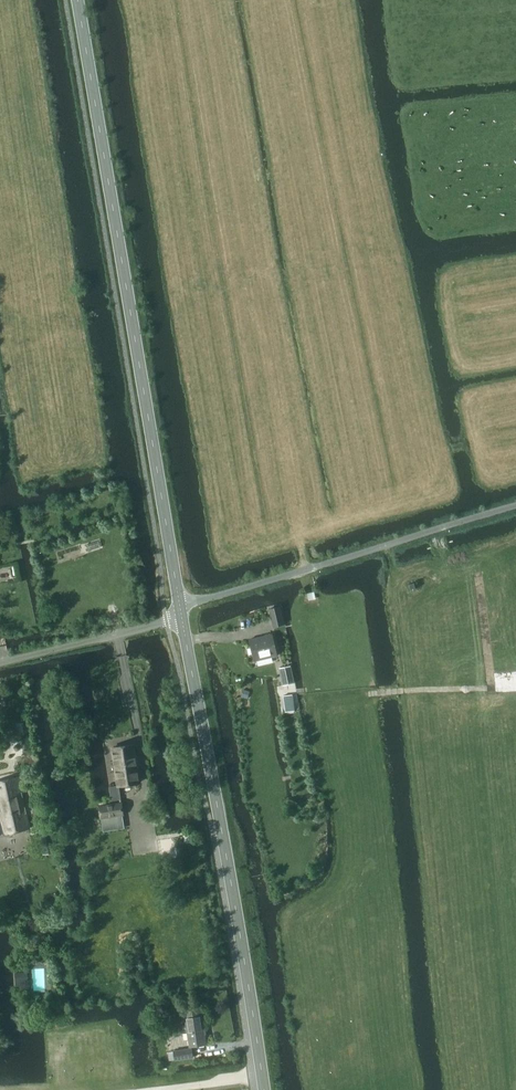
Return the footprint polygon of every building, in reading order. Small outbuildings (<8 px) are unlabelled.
[(273,627),(284,624),(280,606),(269,609),(273,627)] [(255,661),(278,655),(272,633),(250,639),(255,661)] [(291,665),(279,668),(283,685),(295,683),(291,665)] [(119,787),(140,783),(134,744),(113,747),(119,787)] [(31,829),(20,789),(22,788),(19,776),(0,781),(0,801),(9,835),(31,829)] [(112,800),(120,799),(118,785),(110,786),(112,800)] [(122,802),(98,805),(100,819),(101,819),(103,832),(114,830),(112,817),(124,815),(122,802)] [(186,844),(195,843),(194,835),(185,836),(186,844)] [(17,983),(29,982),(29,972),(16,972),(17,983)] [(205,1044),(204,1037),(205,1037),(201,1007),(184,1009),(189,1040),(190,1046),(205,1044)] [(175,1059),(193,1057),(192,1048),(174,1051),(175,1059)]
